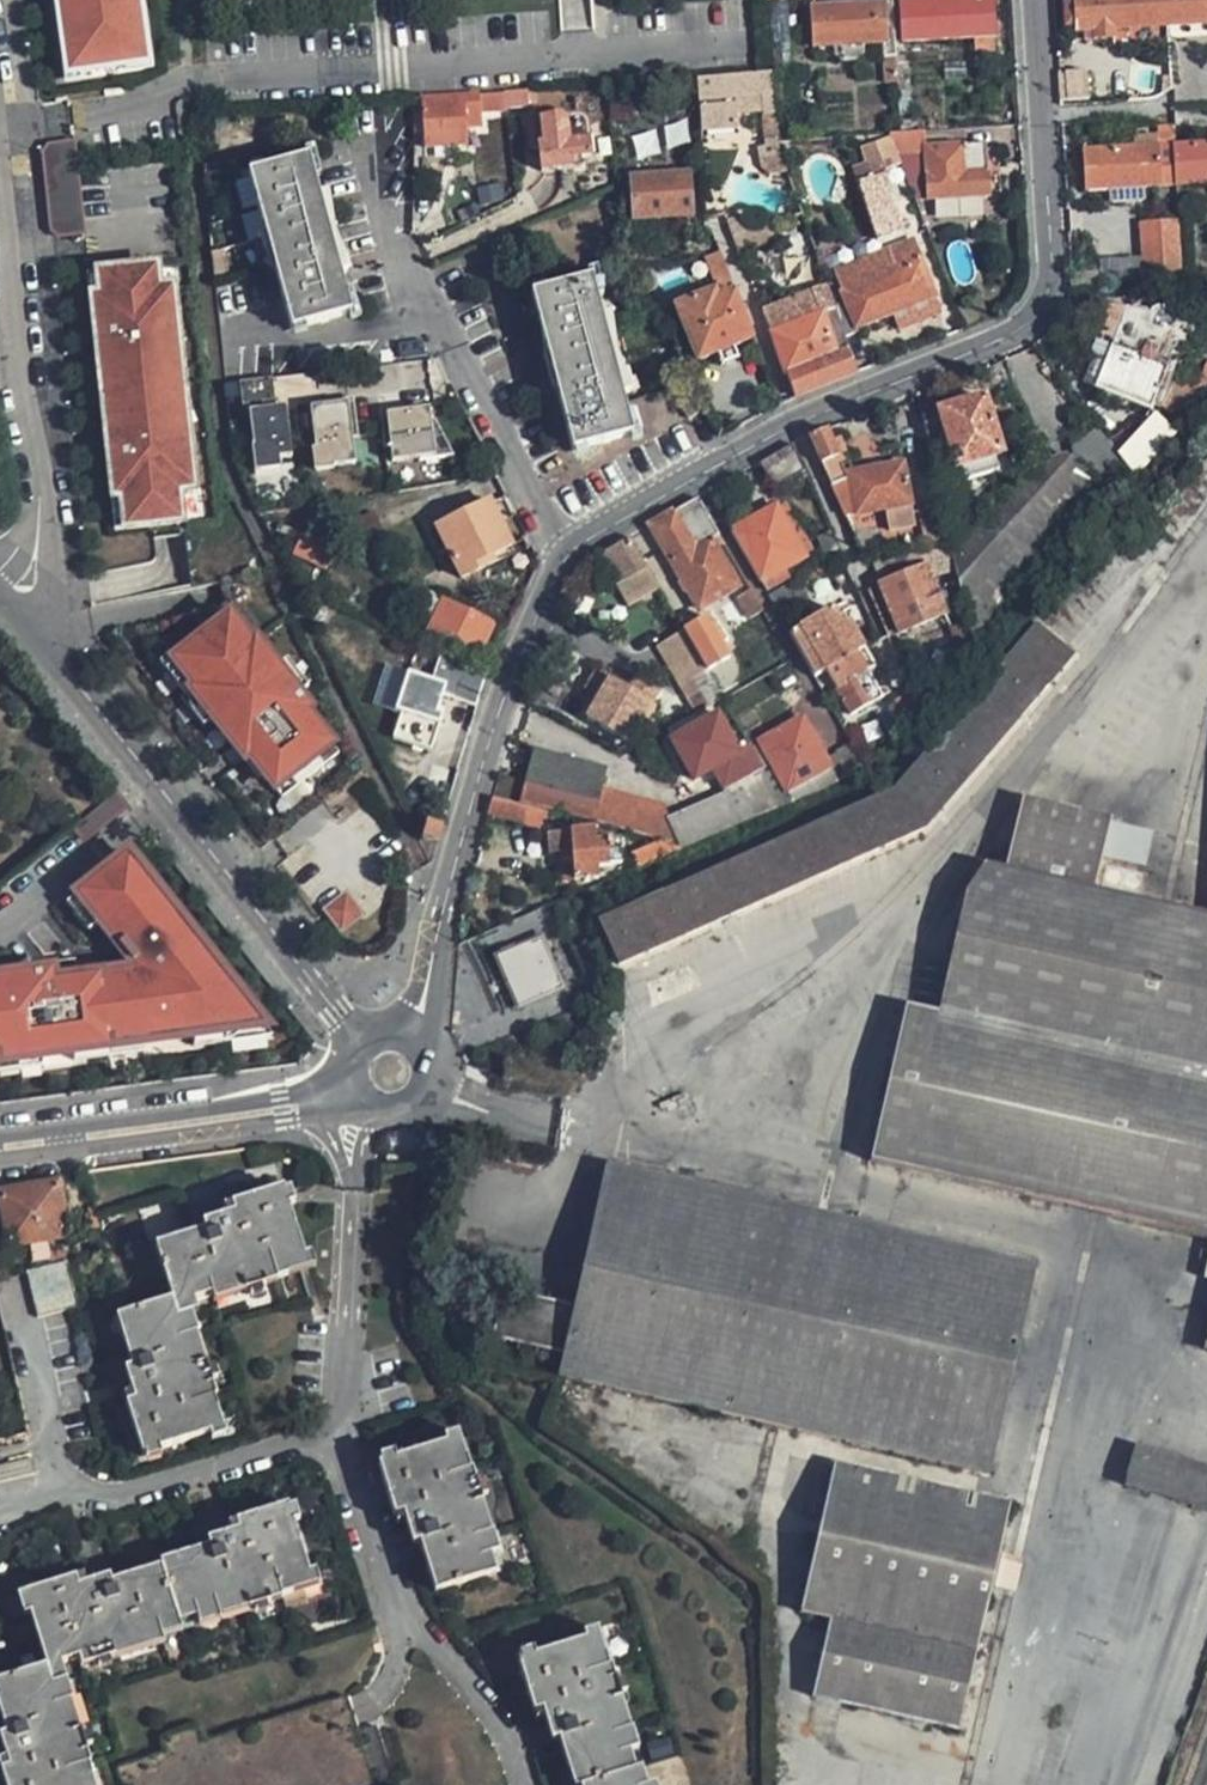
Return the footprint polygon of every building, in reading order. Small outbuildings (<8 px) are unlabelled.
[(67,68),(76,66),(78,76),(124,69),(123,62),(145,59),(137,2),(137,0),(57,0),(67,68)] [(881,6),(880,0),(837,0),(837,10),(881,6)] [(991,0),(982,0),(954,1),(939,2),(900,5),(903,45),(976,40),(993,39),(991,0)] [(1165,0),(1073,0),(1062,1),(1064,26),(1075,24),(1076,32),(1083,31),(1083,41),(1113,38),(1113,29),(1167,27),(1165,0)] [(1167,27),(1206,25),(1206,0),(1165,0),(1167,27)] [(774,73),(792,72),(786,3),(769,4),(774,73)] [(837,10),(809,13),(812,52),(833,50),(834,60),(842,68),(853,67),(861,58),(861,47),(882,46),(885,81),(895,81),(894,56),(890,6),(881,6),(837,10)] [(977,52),(994,51),(993,39),(976,40),(977,52)] [(895,81),(904,80),(903,55),(894,56),(895,81)] [(124,69),(146,66),(145,59),(123,62),(124,69)] [(67,68),(68,77),(78,76),(76,66),(67,68)] [(1066,72),(1068,101),(1087,101),(1085,71),(1066,72)] [(772,98),(770,75),(698,80),(699,102),(699,114),(700,134),(731,132),(730,118),(729,100),(757,98),(758,116),(760,144),(776,143),(773,112),(772,98)] [(522,93),(504,94),(505,111),(524,109),(522,93)] [(463,134),(461,111),(478,109),(477,96),(460,97),(420,100),(420,114),(422,138),(463,134)] [(730,118),(758,116),(757,98),(729,100),(730,118)] [(787,111),(773,112),(776,143),(790,143),(787,111)] [(541,175),(573,171),(572,162),(592,160),(595,145),(588,130),(577,122),(564,120),(563,117),(539,120),(541,146),(537,146),(541,175)] [(541,146),(539,120),(524,122),(526,147),(537,146),(541,146)] [(924,152),(923,134),(887,136),(888,140),(898,164),(918,214),(990,209),(989,198),(985,150),(924,152)] [(883,170),(898,164),(888,140),(861,149),(867,167),(851,172),(874,243),(900,234),(882,176),(883,170)] [(42,155),(50,234),(57,240),(82,237),(73,145),(47,147),(42,155)] [(1173,148),(1176,188),(1206,186),(1206,145),(1173,148)] [(1082,155),(1086,195),(1106,193),(1107,206),(1140,204),(1141,191),(1159,189),(1176,188),(1173,148),(1155,149),(1082,155)] [(786,174),(779,153),(773,154),(773,149),(766,150),(768,158),(761,160),(764,176),(786,174)] [(291,329),(350,312),(308,158),(248,176),(291,329)] [(634,221),(691,217),(688,180),(631,183),(634,221)] [(732,241),(737,254),(775,238),(770,227),(750,235),(744,220),(726,228),(732,241)] [(1147,289),(1181,287),(1178,224),(1144,226),(1145,250),(1147,289)] [(1099,273),(1100,293),(1141,292),(1147,292),(1147,289),(1145,250),(1098,255),(1099,273)] [(845,306),(834,311),(843,337),(890,317),(932,300),(912,251),(890,260),(893,268),(869,278),(871,284),(859,289),(854,276),(836,283),(845,306)] [(729,279),(720,256),(708,261),(718,289),(730,283),(729,279)] [(890,260),(854,276),(859,289),(871,284),(869,278),(893,268),(890,260)] [(150,292),(170,290),(168,269),(147,271),(150,292)] [(106,432),(115,431),(117,444),(102,446),(104,465),(109,464),(113,499),(121,498),(124,530),(180,525),(176,495),(192,493),(186,443),(180,443),(170,341),(176,340),(170,290),(150,292),(147,271),(97,276),(100,299),(92,300),(95,334),(91,334),(93,353),(107,351),(109,365),(99,366),(101,388),(111,387),(113,408),(103,409),(106,432)] [(90,277),(92,300),(100,299),(97,276),(90,277)] [(628,435),(589,281),(529,295),(568,452),(628,435)] [(856,375),(848,350),(843,337),(834,311),(826,288),(762,316),(764,319),(771,337),(785,377),(794,399),(856,375)] [(698,363),(753,340),(735,295),(716,302),(714,296),(676,311),(698,363)] [(1093,337),(1114,344),(1172,362),(1186,319),(1160,310),(1158,317),(1144,311),(1125,308),(1105,305),(1093,337)] [(1091,356),(1082,382),(1100,388),(1114,344),(1093,337),(1087,355),(1091,356)] [(170,341),(180,443),(186,443),(176,340),(170,341)] [(1157,406),(1172,362),(1114,344),(1100,388),(1157,406)] [(94,367),(99,366),(109,365),(107,351),(93,353),(94,367)] [(422,392),(419,368),(369,372),(370,380),(380,379),(382,395),(422,392)] [(243,403),(315,397),(313,372),(241,378),(243,403)] [(1206,387),(1206,374),(1201,372),(1197,382),(1206,387)] [(101,388),(103,409),(113,408),(111,387),(101,388)] [(332,479),(328,456),(383,446),(372,391),(259,414),(265,449),(272,485),(273,490),(292,486),(329,479),(332,479)] [(984,397),(923,416),(944,507),(949,528),(968,522),(958,482),(967,479),(963,465),(1004,452),(984,397)] [(433,403),(385,407),(390,457),(437,454),(433,403)] [(1143,467),(1127,451),(1122,444),(1093,413),(1069,437),(1072,450),(1117,496),(1143,467)] [(1147,430),(1127,451),(1143,467),(1171,436),(1155,421),(1147,430)] [(1127,451),(1147,430),(1141,424),(1122,444),(1127,451)] [(101,432),(102,446),(117,444),(115,431),(106,432),(101,432)] [(847,479),(839,458),(827,431),(811,438),(822,465),(831,486),(847,479)] [(797,445),(763,463),(778,489),(809,473),(797,445)] [(265,449),(242,453),(248,489),(272,485),(265,449)] [(1072,450),(1046,458),(956,556),(958,565),(970,623),(977,650),(1117,496),(1072,450)] [(1007,465),(1004,452),(963,465),(967,479),(1007,465)] [(911,505),(902,465),(851,475),(855,490),(834,494),(844,520),(860,515),(885,511),(890,532),(916,525),(911,505)] [(176,495),(180,525),(195,523),(192,493),(176,495)] [(113,499),(116,532),(124,530),(121,498),(113,499)] [(701,498),(667,517),(715,604),(739,588),(713,541),(722,536),(701,498)] [(488,503),(434,530),(461,582),(493,565),(489,559),(511,547),(488,503)] [(905,541),(906,560),(954,551),(949,531),(949,528),(944,507),(919,513),(923,537),(905,541)] [(775,508),(734,532),(762,583),(770,578),(776,588),(788,581),(782,572),(804,559),(775,508)] [(843,557),(831,529),(818,537),(830,564),(836,561),(843,557)] [(326,569),(334,550),(301,535),(291,554),(326,569)] [(631,538),(612,548),(629,578),(648,567),(631,538)] [(906,560),(912,573),(924,568),(927,573),(932,571),(938,573),(958,565),(956,556),(954,551),(906,560)] [(871,565),(882,587),(912,573),(906,560),(871,565)] [(658,585),(648,567),(629,578),(616,586),(627,603),(658,585)] [(927,573),(924,568),(912,573),(882,587),(879,588),(901,636),(945,615),(927,573)] [(789,587),(770,597),(780,615),(800,604),(789,587)] [(750,621),(764,613),(752,591),(738,600),(750,621)] [(476,659),(491,624),(460,608),(442,601),(423,592),(413,613),(431,622),(426,637),(476,659)] [(829,673),(865,650),(839,607),(802,628),(805,633),(793,639),(817,680),(829,673)] [(337,754),(317,729),(326,722),(314,708),(310,712),(287,683),(252,640),(248,643),(226,616),(177,656),(170,662),(192,689),(187,692),(210,720),(232,748),(242,740),(252,753),(242,760),(256,778),(260,775),(280,799),(337,754)] [(708,617),(684,630),(707,672),(731,659),(708,617)] [(880,800),(595,907),(613,954),(911,842),(1077,653),(1038,620),(880,800)] [(658,645),(683,686),(707,672),(684,630),(658,645)] [(893,698),(865,650),(829,673),(857,721),(893,698)] [(210,720),(187,692),(192,689),(170,662),(177,656),(173,651),(157,664),(183,697),(179,700),(201,728),(210,720)] [(446,657),(432,693),(454,703),(464,665),(446,657)] [(475,711),(485,674),(464,665),(454,703),(475,711)] [(585,692),(598,700),(611,677),(598,670),(585,692)] [(598,700),(586,722),(627,744),(650,699),(658,683),(637,671),(628,687),(611,677),(598,700)] [(314,708),(319,704),(297,676),(287,683),(310,712),(314,708)] [(928,687),(916,695),(923,710),(934,697),(928,687)] [(666,734),(671,744),(719,718),(714,707),(675,729),(666,734)] [(713,771),(725,794),(765,774),(751,751),(739,756),(719,718),(671,744),(691,783),(713,771)] [(783,807),(868,771),(851,741),(823,757),(805,722),(764,744),(751,751),(765,774),(783,807)] [(252,753),(242,740),(232,748),(242,760),(252,753)] [(533,751),(517,806),(526,809),(588,824),(597,792),(603,771),(533,751)] [(721,832),(783,807),(765,774),(725,794),(705,806),(721,832)] [(658,809),(597,792),(588,824),(648,839),(668,827),(658,809)] [(849,1174),(1202,1216),(1206,1244),(1206,905),(1098,892),(1108,809),(1018,798),(849,1174)] [(509,834),(512,823),(522,826),(526,809),(517,806),(490,800),(487,816),(498,819),(496,831),(509,834)] [(721,832),(705,806),(668,827),(648,839),(682,848),(721,832)] [(435,845),(438,829),(425,825),(423,841),(435,845)] [(619,865),(619,842),(592,844),(591,833),(566,834),(546,834),(547,864),(567,862),(569,884),(593,881),(593,868),(619,865)] [(224,1027),(249,1007),(190,935),(180,943),(161,920),(172,912),(127,856),(77,896),(100,924),(135,968),(136,973),(58,983),(56,966),(31,969),(32,976),(0,980),(0,1059),(41,1053),(72,1049),(143,1039),(144,1043),(193,1036),(192,1032),(224,1027)] [(360,915),(345,895),(325,911),(340,930),(360,915)] [(100,924),(77,896),(66,905),(89,934),(100,924)] [(190,935),(172,912),(161,920),(180,943),(190,935)] [(539,941),(496,961),(523,1011),(566,990),(539,941)] [(272,1035),(249,1007),(224,1027),(192,1032),(193,1036),(194,1047),(272,1035)] [(143,1039),(72,1049),(74,1064),(145,1054),(144,1043),(143,1039)] [(0,1059),(0,1074),(43,1068),(41,1053),(0,1059)] [(603,1164),(560,1381),(993,1466),(1019,1336),(1020,1336),(1034,1268),(966,1255),(956,1308),(970,1310),(967,1329),(974,1330),(970,1353),(890,1337),(892,1329),(853,1322),(858,1298),(891,1304),(907,1223),(603,1164)] [(55,1185),(1,1192),(10,1245),(26,1243),(28,1259),(49,1255),(47,1240),(64,1237),(55,1185)] [(116,1318),(132,1367),(125,1370),(134,1401),(126,1404),(142,1454),(145,1453),(159,1449),(209,1433),(223,1429),(213,1399),(216,1397),(195,1335),(197,1334),(191,1314),(196,1312),(192,1301),(211,1294),(214,1302),(276,1283),(276,1281),(308,1271),(282,1190),(231,1206),(234,1215),(202,1224),(204,1231),(155,1248),(171,1301),(116,1318)] [(26,1270),(35,1315),(77,1306),(66,1260),(26,1270)] [(506,1341),(564,1347),(569,1301),(510,1295),(506,1341)] [(435,1592),(496,1574),(490,1556),(499,1552),(493,1532),(490,1533),(471,1470),(469,1471),(459,1440),(378,1465),(394,1515),(403,1513),(413,1544),(419,1542),(435,1592)] [(1206,1506),(1206,1460),(1132,1447),(1124,1491),(1206,1506)] [(828,1615),(812,1697),(965,1725),(1008,1496),(831,1463),(803,1610),(828,1615)] [(6,1734),(0,1736),(0,1739),(9,1767),(0,1770),(5,1784),(94,1784),(88,1765),(89,1764),(84,1749),(92,1746),(88,1734),(82,1737),(81,1736),(70,1702),(72,1701),(60,1663),(78,1657),(81,1667),(162,1644),(160,1638),(180,1632),(177,1623),(196,1617),(200,1626),(219,1621),(218,1618),(281,1600),(280,1597),(312,1587),(287,1506),(236,1523),(238,1531),(207,1541),(209,1547),(159,1563),(160,1568),(110,1583),(109,1577),(77,1587),(74,1578),(24,1594),(46,1668),(0,1681),(0,1714),(6,1734)] [(598,1636),(518,1662),(534,1713),(542,1709),(551,1741),(559,1739),(573,1784),(645,1784),(641,1769),(634,1771),(629,1753),(638,1750),(632,1729),(630,1729),(611,1667),(608,1668),(598,1636)] [(372,1784),(392,1778),(376,1726),(355,1731),(345,1698),(200,1743),(196,1728),(161,1739),(166,1753),(117,1768),(122,1784),(372,1784)]
